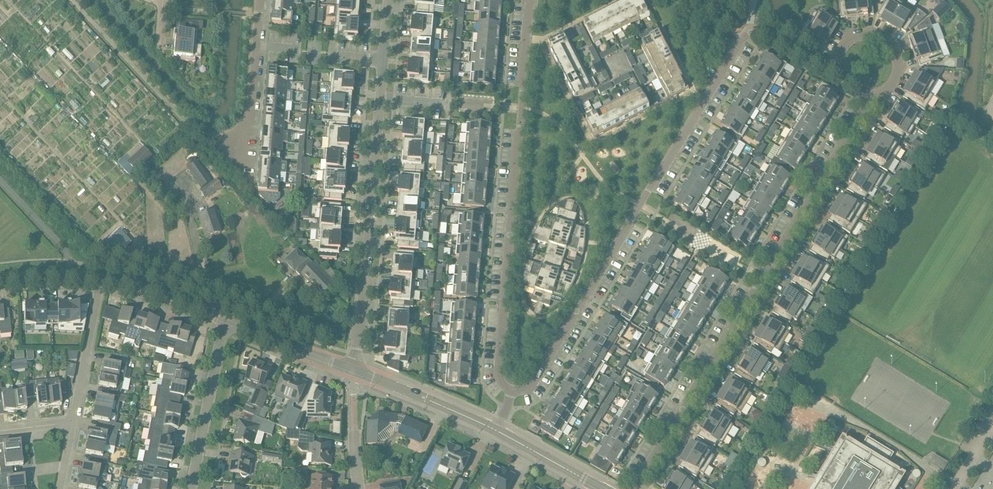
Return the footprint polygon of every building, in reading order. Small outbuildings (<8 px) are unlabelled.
[(414,1),(416,1),(415,5),(417,5),(417,10),(434,12),(435,6),(444,7),(445,0),(414,0),(414,1)] [(640,20),(630,0),(627,0),(620,4),(631,24),(640,20)] [(640,20),(639,17),(650,11),(644,0),(630,0),(640,20)] [(856,0),(839,0),(840,8),(841,18),(847,17),(847,19),(852,19),(858,18),(856,0)] [(874,15),(873,5),(873,0),(856,0),(858,18),(864,17),(868,17),(868,15),(874,15)] [(905,3),(901,0),(894,0),(893,1),(891,0),(880,0),(885,3),(883,7),(878,15),(883,19),(882,20),(886,22),(891,26),(905,3)] [(274,12),(294,14),(294,4),(274,2),(274,12)] [(475,13),(501,15),(502,8),(500,8),(501,4),(476,2),(475,13)] [(944,2),(933,12),(939,20),(951,10),(944,2)] [(905,3),(891,26),(896,29),(900,31),(901,30),(906,33),(908,29),(911,31),(927,17),(923,14),(905,3)] [(459,5),(451,4),(451,13),(458,13),(459,5)] [(611,8),(622,29),(631,24),(620,4),(611,8)] [(337,6),(336,17),(359,19),(359,14),(360,14),(361,8),(337,6)] [(602,13),(613,34),(622,29),(611,8),(602,13)] [(835,25),(839,19),(830,14),(821,9),(818,14),(814,12),(813,12),(808,21),(831,35),(834,29),(837,26),(835,25)] [(434,12),(417,10),(416,16),(414,16),(414,20),(413,20),(412,27),(436,29),(437,18),(434,18),(434,12)] [(293,25),(294,14),(274,12),(273,23),(293,25)] [(501,15),(475,13),(481,13),(480,23),(499,25),(499,21),(501,21),(501,15)] [(604,38),(613,34),(602,13),(593,18),(604,38)] [(359,29),(360,22),(359,22),(359,19),(336,17),(335,27),(358,29),(359,29)] [(603,39),(604,38),(593,18),(586,21),(587,22),(584,23),(594,43),(603,39)] [(918,32),(909,35),(911,41),(909,42),(911,46),(912,48),(913,51),(913,52),(938,42),(937,40),(929,18),(927,19),(917,28),(918,28),(919,32),(918,32)] [(181,32),(174,31),(173,38),(175,38),(174,44),(196,46),(198,29),(196,29),(197,21),(183,20),(183,28),(180,28),(180,29),(181,29),(181,32)] [(782,28),(787,31),(791,23),(785,20),(782,28)] [(807,32),(804,37),(821,48),(824,43),(826,44),(828,40),(831,35),(808,21),(803,30),(807,32)] [(499,25),(480,23),(479,33),(500,35),(500,29),(499,29),(499,25)] [(359,29),(358,29),(335,27),(335,28),(338,28),(337,39),(357,40),(357,36),(359,37),(359,29)] [(436,29),(412,27),(412,34),(413,34),(413,38),(435,40),(436,29)] [(652,27),(645,31),(648,36),(654,32),(652,27)] [(582,37),(587,35),(584,28),(579,31),(582,37)] [(648,36),(645,31),(639,34),(642,39),(648,36)] [(474,43),(497,45),(498,41),(499,41),(500,35),(479,33),(479,43),(474,43)] [(545,42),(550,53),(571,43),(566,33),(564,35),(563,33),(545,42)] [(639,43),(644,52),(665,41),(662,35),(661,35),(659,33),(639,43)] [(587,35),(582,37),(585,44),(590,41),(587,35)] [(627,40),(629,43),(630,45),(636,42),(633,37),(627,40)] [(434,50),(435,40),(413,38),(412,42),(411,42),(410,48),(434,50)] [(630,45),(629,43),(627,40),(621,43),(623,48),(630,45)] [(670,50),(665,41),(644,52),(649,61),(670,50)] [(918,61),(921,67),(930,63),(944,58),(938,42),(913,52),(915,57),(917,62),(918,61)] [(497,45),(474,43),(473,53),(498,55),(499,49),(497,49),(497,45)] [(576,52),(571,43),(550,53),(555,62),(576,52)] [(183,61),(187,61),(195,62),(196,58),(200,58),(201,46),(196,46),(174,44),(174,50),(172,49),(172,56),(177,56),(177,60),(183,61)] [(593,46),(588,49),(592,55),(596,53),(593,46)] [(609,49),(612,54),(618,51),(616,46),(609,49)] [(433,61),(434,50),(410,48),(410,55),(411,55),(411,59),(433,61)] [(612,54),(609,49),(600,54),(602,59),(612,54)] [(670,50),(649,61),(654,70),(674,60),(670,50)] [(560,72),(580,61),(576,52),(555,62),(560,72)] [(470,63),(472,63),(477,64),(496,65),(496,61),(497,62),(498,55),(473,53),(471,53),(470,63)] [(596,53),(592,55),(595,61),(591,63),(593,66),(601,62),(596,53)] [(758,63),(780,76),(787,64),(782,61),(780,64),(765,55),(763,58),(761,58),(758,63)] [(409,70),(433,72),(433,61),(411,59),(411,63),(409,63),(409,70)] [(658,79),(679,69),(674,60),(654,70),(658,79)] [(564,81),(585,70),(580,61),(560,72),(564,81)] [(472,63),(471,74),(496,76),(497,69),(495,69),(496,65),(472,63)] [(754,73),(774,85),(780,76),(758,63),(755,68),(756,69),(754,73)] [(270,64),(269,69),(268,79),(288,81),(289,71),(289,66),(270,64)] [(601,73),(605,71),(606,71),(602,65),(597,67),(601,73)] [(911,82),(910,82),(933,96),(934,96),(929,93),(938,80),(944,69),(942,69),(924,68),(924,69),(924,70),(923,71),(921,69),(917,74),(916,73),(914,77),(911,82)] [(683,78),(679,69),(658,79),(663,88),(683,78)] [(789,82),(795,85),(802,73),(795,69),(789,82)] [(409,77),(409,81),(429,83),(429,72),(433,72),(409,70),(408,77),(409,77)] [(590,79),(585,70),(564,81),(569,90),(590,79)] [(605,71),(601,73),(604,80),(609,77),(606,71),(605,71)] [(354,78),(354,74),(332,72),(331,82),(331,84),(353,85),(355,85),(355,78),(354,78)] [(774,85),(754,73),(752,76),(751,75),(747,81),(769,94),(774,85)] [(496,82),(496,76),(471,74),(470,84),(494,86),(494,82),(496,82)] [(646,82),(642,76),(638,78),(641,85),(646,82)] [(625,82),(622,77),(616,80),(618,85),(625,82)] [(683,78),(663,88),(668,98),(670,96),(671,98),(689,89),(683,78)] [(267,90),(287,91),(288,81),(268,79),(267,90)] [(595,88),(590,79),(569,90),(572,96),(574,96),(575,99),(595,88)] [(743,90),(764,102),(769,94),(747,81),(744,86),(745,87),(743,90)] [(805,84),(801,81),(797,87),(802,90),(805,84)] [(906,92),(903,98),(912,103),(925,111),(933,96),(910,82),(907,88),(905,91),(906,92)] [(822,83),(818,88),(821,90),(816,98),(834,109),(837,104),(836,103),(838,99),(834,97),(838,91),(822,83)] [(355,85),(353,85),(331,84),(330,94),(353,96),(353,93),(354,93),(355,85)] [(600,94),(607,91),(604,86),(598,90),(600,94)] [(640,88),(631,93),(641,114),(648,110),(647,109),(650,108),(640,88)] [(647,97),(652,94),(649,88),(644,90),(647,97)] [(286,101),(287,91),(267,90),(266,100),(286,101)] [(758,111),(764,102),(743,90),(741,93),(740,93),(737,98),(758,111)] [(641,114),(631,93),(622,97),(621,97),(632,118),(641,114)] [(353,96),(330,94),(329,105),(353,107),(353,100),(352,100),(353,96)] [(652,94),(647,97),(650,103),(655,100),(652,94)] [(589,100),(586,95),(580,99),(582,103),(589,100)] [(612,102),(623,123),(632,118),(621,97),(612,102)] [(758,111),(737,98),(734,103),(735,104),(733,107),(749,117),(754,109),(758,111)] [(807,104),(807,105),(827,117),(829,114),(830,114),(834,109),(816,98),(811,107),(807,104)] [(286,112),(286,101),(266,100),(266,110),(286,112)] [(892,113),(915,127),(911,124),(919,110),(910,105),(902,100),(899,105),(897,104),(895,108),(892,113)] [(603,107),(614,128),(623,123),(612,102),(603,107)] [(353,107),(329,105),(328,115),(323,115),(322,121),(329,122),(348,123),(349,118),(351,118),(351,113),(352,114),(353,107)] [(807,105),(801,113),(823,126),(826,121),(825,120),(827,117),(807,105)] [(605,132),(614,128),(603,107),(594,111),(605,132)] [(733,107),(731,111),(730,110),(726,115),(744,126),(749,117),(733,107)] [(290,122),(291,112),(286,112),(266,110),(265,120),(285,122),(290,122)] [(594,138),(605,132),(594,111),(594,112),(595,114),(584,120),(594,138)] [(823,126),(801,113),(796,122),(816,134),(818,131),(820,132),(823,126)] [(915,127),(892,113),(889,118),(886,122),(888,123),(885,128),(893,134),(902,139),(905,134),(909,136),(915,127)] [(727,128),(725,132),(739,141),(742,137),(742,138),(748,128),(726,115),(723,121),(724,121),(722,125),(727,128)] [(284,132),(285,122),(265,120),(264,130),(284,132)] [(404,124),(404,131),(425,133),(427,133),(428,122),(425,122),(406,120),(406,124),(404,124)] [(326,139),(349,140),(350,141),(351,133),(349,133),(350,129),(348,129),(348,123),(336,123),(329,122),(329,128),(327,127),(326,139)] [(816,134),(796,122),(791,131),(812,144),(816,139),(814,138),(816,134)] [(467,123),(466,134),(491,136),(492,130),(491,130),(491,125),(467,123)] [(263,141),(283,142),(284,132),(264,130),(263,141)] [(404,131),(403,138),(404,139),(404,142),(427,144),(427,133),(425,133),(404,131)] [(791,131),(786,140),(806,152),(808,148),(809,149),(812,144),(791,131)] [(873,144),(896,158),(902,149),(897,146),(901,141),(892,136),(883,131),(880,136),(879,135),(876,139),(873,144)] [(739,141),(725,132),(722,136),(717,133),(715,137),(714,136),(711,141),(732,154),(738,145),(737,145),(739,141)] [(491,136),(466,134),(465,144),(489,146),(490,142),(491,142),(491,136)] [(125,149),(131,155),(141,145),(132,136),(126,141),(130,145),(125,149)] [(349,140),(326,139),(323,139),(322,149),(325,149),(348,151),(348,148),(350,148),(350,141),(349,140)] [(806,152),(786,140),(780,148),(802,161),(805,156),(804,155),(806,152)] [(922,151),(925,146),(915,140),(912,145),(922,151)] [(282,152),(283,142),(263,141),(262,151),(282,152)] [(706,151),(727,163),(732,154),(711,141),(707,147),(708,147),(706,151)] [(402,153),(426,155),(427,144),(404,142),(404,146),(402,146),(402,153)] [(489,146),(465,144),(465,154),(490,156),(490,150),(489,150),(489,146)] [(896,158),(873,144),(870,149),(868,153),(869,154),(866,159),(875,164),(883,170),(892,156),(896,158)] [(774,145),(768,154),(772,157),(778,148),(774,145)] [(152,156),(143,147),(130,159),(126,154),(117,163),(128,174),(131,176),(152,156)] [(799,167),(802,161),(780,148),(775,157),(795,170),(797,166),(799,167)] [(348,151),(325,149),(324,160),(327,160),(348,162),(349,156),(348,155),(348,151)] [(914,149),(911,154),(918,157),(921,152),(915,149),(914,149)] [(281,163),(282,152),(262,151),(261,161),(281,163)] [(727,163),(706,151),(704,154),(703,153),(700,159),(722,172),(727,163)] [(765,157),(758,152),(754,159),(758,162),(762,161),(765,157)] [(404,164),(404,170),(421,171),(424,171),(426,155),(402,153),(401,159),(403,160),(402,164),(404,164)] [(490,156),(465,154),(464,164),(488,166),(488,162),(489,163),(490,156)] [(696,168),(712,178),(717,169),(700,159),(697,164),(698,165),(696,168)] [(327,171),(346,173),(347,168),(348,168),(348,162),(327,160),(327,171)] [(212,181),(198,161),(187,168),(201,188),(212,181)] [(261,161),(261,171),(281,173),(286,173),(287,163),(281,163),(261,161)] [(858,170),(854,175),(877,189),(886,174),(873,167),(865,161),(861,167),(860,166),(858,170)] [(464,164),(463,175),(488,177),(489,170),(487,170),(488,166),(464,164)] [(748,168),(744,174),(749,177),(750,178),(756,169),(749,165),(748,168)] [(770,165),(764,174),(786,187),(789,182),(788,181),(790,178),(770,165)] [(712,178),(696,168),(694,172),(693,171),(689,176),(707,187),(711,189),(716,181),(712,178)] [(399,186),(420,188),(421,171),(404,170),(403,176),(401,175),(401,179),(400,179),(399,186)] [(280,183),(281,173),(261,171),(260,181),(280,183)] [(345,183),(346,184),(347,177),(346,177),(346,173),(327,171),(324,171),(323,182),(345,183)] [(898,171),(894,177),(903,183),(907,176),(898,171)] [(764,174),(759,183),(763,186),(780,195),(782,192),(783,193),(786,187),(764,174)] [(463,175),(462,185),(486,187),(486,183),(488,183),(488,177),(463,175)] [(851,185),(847,190),(856,195),(865,200),(873,186),(877,189),(854,175),(851,180),(849,184),(851,185)] [(687,182),(685,186),(706,198),(702,195),(707,187),(689,176),(686,182),(687,182)] [(220,189),(214,181),(199,191),(205,199),(220,189)] [(259,195),(269,206),(272,203),(278,197),(278,193),(279,193),(280,183),(260,181),(259,192),(259,195)] [(346,184),(345,183),(323,182),(326,182),(324,199),(332,199),(342,200),(343,194),(344,195),(345,191),(346,191),(346,184)] [(759,183),(754,192),(775,205),(779,199),(777,199),(780,195),(763,186),(759,183)] [(486,187),(462,185),(461,195),(486,197),(487,191),(486,191),(486,187)] [(400,194),(400,197),(422,199),(419,198),(420,188),(399,186),(398,193),(400,194)] [(682,188),(679,194),(700,207),(706,198),(685,186),(683,189),(682,188)] [(898,190),(893,188),(889,194),(894,196),(898,190)] [(754,192),(749,200),(769,213),(771,209),(772,210),(775,205),(754,192)] [(836,205),(859,219),(867,205),(854,197),(846,192),(843,197),(841,196),(839,200),(836,205)] [(700,207),(679,194),(676,199),(677,200),(675,203),(694,215),(699,206),(700,207)] [(486,203),(486,197),(461,195),(460,205),(484,207),(484,203),(486,203)] [(421,210),(422,199),(400,197),(399,201),(398,201),(397,208),(418,210),(421,210)] [(572,200),(571,200),(569,200),(566,200),(564,201),(562,202),(560,203),(558,204),(556,205),(554,206),(560,209),(556,220),(545,216),(541,222),(540,224),(538,227),(562,235),(572,200)] [(574,201),(572,200),(562,235),(585,242),(585,239),(585,236),(585,231),(585,229),(574,226),(577,214),(572,212),(575,202),(574,201)] [(769,213),(749,200),(743,209),(747,212),(765,222),(768,217),(767,216),(769,213)] [(321,202),(320,219),(343,221),(344,215),(343,215),(343,210),(341,210),(342,204),(321,202)] [(832,215),(829,221),(837,226),(850,234),(859,219),(836,205),(833,211),(830,215),(832,215)] [(879,210),(884,213),(888,208),(883,205),(879,210)] [(714,207),(711,213),(715,216),(719,210),(714,207)] [(418,210),(397,208),(397,215),(398,215),(398,219),(417,220),(418,210)] [(447,217),(452,213),(452,211),(442,210),(442,217),(441,224),(446,224),(447,217)] [(220,233),(213,211),(198,216),(205,238),(220,233)] [(742,220),(758,230),(760,227),(762,228),(765,222),(747,212),(742,220)] [(715,216),(711,213),(707,219),(712,222),(715,216)] [(459,225),(484,227),(484,221),(483,221),(483,217),(460,215),(459,225)] [(294,217),(285,226),(294,236),(296,234),(297,233),(297,220),(294,217)] [(717,217),(713,223),(709,228),(716,232),(723,220),(717,217)] [(742,220),(738,218),(733,226),(754,240),(758,234),(756,234),(758,230),(742,220)] [(320,219),(319,230),(341,232),(342,228),(343,228),(343,221),(320,219)] [(416,231),(421,231),(422,221),(417,220),(398,219),(397,222),(396,222),(395,229),(416,231)] [(820,231),(817,236),(840,250),(846,241),(841,239),(844,233),(836,228),(827,223),(824,228),(823,227),(820,231)] [(484,227),(459,225),(458,235),(482,237),(482,234),(483,234),(484,227)] [(751,245),(754,240),(733,226),(727,236),(748,248),(750,244),(751,245)] [(554,257),(562,235),(538,227),(538,228),(535,234),(533,239),(549,243),(546,255),(554,257)] [(122,233),(119,229),(106,241),(119,254),(131,242),(125,236),(127,234),(124,231),(122,233)] [(421,231),(416,231),(395,229),(395,237),(396,237),(396,241),(398,241),(397,247),(407,247),(419,248),(420,242),(416,242),(416,231),(421,232),(421,231)] [(316,241),(321,241),(340,243),(341,232),(319,230),(319,231),(317,230),(316,241)] [(859,239),(866,244),(870,237),(863,233),(859,239)] [(289,238),(285,234),(279,241),(282,244),(289,238)] [(482,237),(458,235),(457,246),(482,248),(483,241),(481,241),(482,237)] [(562,235),(554,257),(563,260),(567,249),(583,254),(584,252),(584,248),(585,245),(585,242),(562,235)] [(651,239),(648,244),(670,257),(675,248),(655,236),(653,240),(651,239)] [(840,250),(817,236),(814,241),(812,245),(813,246),(810,251),(819,257),(827,262),(830,257),(835,259),(840,250)] [(301,239),(296,239),(296,240),(303,248),(307,244),(307,240),(301,239)] [(340,243),(321,241),(320,252),(320,255),(322,258),(337,260),(337,254),(339,254),(340,243)] [(110,256),(97,242),(93,246),(106,260),(110,256)] [(670,257),(648,244),(645,250),(646,250),(644,254),(664,266),(670,257)] [(482,248),(457,246),(456,256),(480,258),(480,254),(482,254),(482,248)] [(307,260),(297,250),(285,261),(295,271),(301,276),(303,274),(323,295),(335,284),(315,263),(313,264),(308,258),(307,260)] [(393,261),(392,267),(416,269),(417,258),(414,258),(415,252),(397,251),(397,256),(395,256),(394,261),(393,261)] [(659,275),(664,266),(644,254),(642,257),(641,256),(638,262),(659,275)] [(802,262),(798,267),(821,281),(830,267),(817,259),(809,254),(805,259),(804,258),(802,262)] [(524,273),(548,280),(554,257),(546,255),(542,266),(526,261),(525,267),(524,273)] [(480,258),(456,256),(461,256),(460,266),(481,268),(481,262),(480,262),(480,258)] [(554,257),(548,280),(571,288),(574,282),(576,278),(576,276),(560,271),(563,260),(554,257)] [(659,275),(638,262),(634,267),(636,268),(633,271),(654,283),(659,275)] [(695,265),(691,262),(687,268),(692,271),(695,265)] [(455,276),(460,277),(478,278),(479,274),(480,274),(481,268),(460,266),(455,266),(455,276)] [(416,269),(392,267),(392,274),(393,274),(393,278),(415,280),(417,280),(418,270),(416,270),(416,269)] [(794,277),(791,282),(800,287),(813,295),(821,281),(798,267),(795,272),(793,276),(794,277)] [(708,268),(702,277),(724,290),(727,285),(726,284),(728,280),(708,268)] [(649,292),(654,283),(633,271),(631,274),(630,274),(627,279),(649,292)] [(537,314),(548,280),(524,273),(524,280),(524,286),(535,289),(532,301),(537,303),(534,313),(536,314),(537,314)] [(455,276),(454,286),(479,288),(479,282),(478,282),(478,278),(460,277),(455,276)] [(702,277),(697,286),(717,298),(719,295),(720,295),(724,290),(702,277)] [(392,289),(414,291),(415,280),(417,280),(415,280),(393,278),(393,282),(391,282),(391,289),(392,289)] [(649,292),(627,279),(624,284),(625,285),(623,289),(643,301),(649,292)] [(571,288),(548,280),(537,314),(539,315),(540,315),(544,305),(549,306),(553,295),(564,298),(566,296),(568,293),(570,290),(571,288)] [(780,298),(803,312),(803,311),(799,309),(807,295),(798,290),(790,285),(787,290),(785,289),(783,293),(780,297),(780,298)] [(479,288),(454,286),(453,297),(467,298),(477,299),(477,295),(478,295),(479,288)] [(697,286),(691,294),(696,297),(713,308),(716,302),(715,301),(717,298),(697,286)] [(414,291),(392,289),(391,289),(390,296),(391,296),(391,300),(393,300),(392,306),(410,307),(411,307),(413,307),(414,302),(414,291)] [(638,310),(643,301),(623,289),(621,292),(620,291),(617,296),(616,297),(638,310)] [(662,293),(659,298),(663,301),(667,295),(662,293)] [(630,322),(638,310),(616,297),(613,302),(614,303),(612,306),(623,313),(621,316),(630,322)] [(690,306),(707,316),(709,312),(710,313),(713,308),(696,297),(690,306)] [(660,307),(663,301),(659,298),(655,304),(660,307)] [(777,303),(774,307),(776,308),(773,313),(781,318),(790,323),(793,318),(797,321),(803,312),(780,298),(777,303)] [(52,325),(52,305),(46,305),(46,304),(44,304),(44,301),(39,301),(39,304),(24,304),(25,326),(34,325),(34,328),(46,328),(46,325),(52,325)] [(52,305),(52,325),(65,325),(65,330),(79,331),(79,327),(84,327),(83,329),(86,315),(79,315),(79,303),(58,303),(58,305),(52,305)] [(451,314),(477,316),(477,310),(476,309),(476,305),(452,303),(451,314)] [(686,303),(681,312),(702,325),(706,320),(705,319),(707,316),(690,306),(686,303)] [(409,324),(410,307),(392,306),(392,311),(390,311),(390,316),(388,316),(388,322),(409,324)] [(2,307),(0,307),(0,333),(0,335),(12,334),(10,319),(9,309),(3,310),(2,307)] [(132,312),(122,309),(121,312),(106,307),(102,318),(112,321),(108,333),(119,337),(120,334),(125,335),(126,332),(132,312)] [(820,308),(814,317),(818,320),(824,310),(820,308)] [(702,325),(681,312),(676,321),(696,333),(698,330),(699,330),(702,325)] [(148,317),(138,314),(137,316),(132,315),(126,332),(125,334),(124,338),(134,341),(134,344),(136,347),(139,348),(141,340),(148,317)] [(451,314),(451,324),(474,326),(475,322),(476,322),(477,316),(451,314)] [(764,324),(761,329),(784,343),(790,333),(785,331),(788,326),(780,320),(771,315),(768,320),(767,319),(764,324)] [(158,323),(159,320),(148,317),(141,340),(147,342),(146,345),(157,348),(164,324),(158,323)] [(613,321),(606,317),(604,320),(602,320),(599,325),(617,335),(621,338),(626,329),(628,326),(615,317),(613,321)] [(657,322),(653,319),(651,321),(648,328),(652,330),(656,324),(657,322)] [(670,329),(692,342),(695,337),(694,336),(696,333),(676,321),(675,321),(670,329)] [(388,333),(408,335),(409,324),(388,322),(387,329),(389,329),(388,333)] [(173,353),(181,326),(170,323),(169,326),(164,324),(157,348),(173,353)] [(474,326),(451,324),(450,334),(475,336),(475,330),(474,330),(474,326)] [(617,335),(599,325),(596,330),(597,331),(595,334),(611,344),(616,336),(617,335)] [(190,332),(191,329),(181,326),(173,353),(189,358),(196,334),(190,332)] [(814,329),(809,326),(804,334),(810,337),(814,329)] [(692,342),(670,329),(665,338),(669,341),(685,350),(687,347),(689,348),(692,342)] [(784,343),(761,329),(758,334),(756,338),(757,339),(754,344),(763,349),(771,354),(774,349),(779,352),(784,343)] [(386,344),(387,344),(407,346),(412,346),(413,335),(408,335),(388,333),(388,337),(387,337),(386,344)] [(450,334),(449,344),(473,346),(473,342),(474,342),(475,336),(450,334)] [(606,353),(611,344),(595,334),(593,338),(592,337),(589,342),(606,353)] [(800,339),(805,343),(809,337),(803,334),(800,339)] [(685,350),(669,341),(664,349),(681,360),(685,354),(683,354),(685,350)] [(606,353),(589,342),(585,348),(587,348),(584,352),(605,364),(601,361),(606,353)] [(385,351),(387,351),(386,355),(388,355),(388,361),(387,367),(399,372),(400,372),(399,372),(400,362),(408,363),(413,347),(414,347),(414,346),(412,346),(407,346),(387,344),(386,344),(385,351)] [(449,344),(448,354),(473,357),(474,350),(472,350),(473,346),(449,344)] [(770,356),(753,346),(749,351),(748,350),(742,359),(761,371),(766,374),(772,365),(767,362),(770,356)] [(664,349),(660,347),(654,356),(675,368),(677,364),(678,365),(681,360),(664,349)] [(67,360),(76,359),(76,351),(67,351),(67,360)] [(600,373),(605,364),(584,352),(582,355),(581,354),(578,360),(600,373)] [(110,364),(103,362),(101,374),(118,377),(123,378),(128,357),(112,354),(110,364)] [(473,357),(448,354),(447,365),(471,367),(471,363),(473,363),(473,357)] [(654,356),(649,364),(671,377),(674,372),(673,371),(675,368),(654,356)] [(795,362),(789,358),(785,364),(791,368),(795,362)] [(738,369),(735,375),(744,380),(753,385),(761,371),(742,359),(739,364),(737,368),(738,369)] [(594,382),(600,373),(578,360),(575,365),(576,366),(574,369),(594,382)] [(258,417),(263,406),(268,394),(261,391),(267,379),(271,369),(271,368),(267,366),(256,361),(252,363),(246,379),(253,381),(252,383),(253,385),(257,386),(256,388),(257,390),(251,404),(253,405),(250,410),(255,412),(254,416),(258,417)] [(187,379),(188,375),(185,374),(187,368),(176,366),(170,365),(162,363),(160,375),(163,375),(162,381),(186,386),(187,379)] [(74,378),(76,365),(68,364),(66,376),(74,378)] [(660,383),(664,386),(666,382),(667,383),(671,377),(649,364),(644,373),(647,375),(645,379),(658,387),(660,383)] [(471,367),(447,365),(446,375),(472,377),(472,371),(471,370),(471,367)] [(585,388),(589,390),(594,382),(574,369),(572,373),(571,372),(567,377),(585,388)] [(109,387),(108,393),(120,395),(123,378),(118,377),(101,374),(99,385),(109,387)] [(776,379),(782,383),(785,377),(780,374),(776,379)] [(472,377),(446,375),(446,385),(469,387),(470,383),(471,383),(472,377)] [(284,428),(287,429),(294,431),(302,411),(292,408),(295,402),(298,404),(305,388),(307,382),(305,381),(297,378),(293,376),(291,380),(283,376),(279,385),(276,394),(275,396),(284,400),(284,398),(289,400),(290,400),(286,410),(291,412),(284,428)] [(623,379),(618,376),(615,382),(619,385),(623,379)] [(585,388),(567,377),(564,383),(565,383),(563,387),(584,399),(589,390),(585,388)] [(724,390),(747,404),(752,395),(748,392),(751,387),(742,382),(734,377),(731,382),(729,381),(727,385),(724,390)] [(59,378),(47,380),(50,407),(61,405),(60,394),(66,394),(65,382),(59,382),(59,378)] [(29,382),(30,386),(31,398),(37,397),(38,408),(50,407),(47,380),(29,382)] [(158,386),(156,397),(180,402),(181,396),(184,396),(186,386),(162,381),(156,380),(155,385),(158,386)] [(636,383),(630,392),(654,406),(657,400),(656,400),(658,396),(636,383)] [(15,411),(13,393),(7,394),(6,388),(2,389),(1,384),(0,384),(0,401),(2,401),(4,412),(15,411)] [(31,398),(30,386),(19,387),(19,392),(13,393),(15,411),(27,409),(26,398),(31,398)] [(319,387),(316,394),(314,400),(317,402),(317,415),(331,415),(331,406),(333,406),(333,398),(331,398),(331,392),(319,387)] [(557,395),(578,408),(584,399),(563,387),(561,390),(560,389),(557,395)] [(747,404),(724,390),(721,395),(718,399),(720,400),(717,405),(725,411),(734,416),(737,411),(741,413),(747,404)] [(654,406),(630,392),(632,393),(627,401),(647,414),(649,410),(650,411),(654,406)] [(120,395),(108,393),(107,399),(96,397),(94,408),(118,413),(120,402),(119,402),(120,395)] [(578,408),(557,395),(554,400),(555,401),(553,404),(573,416),(578,408)] [(180,419),(182,408),(179,407),(180,402),(156,397),(153,408),(156,408),(155,414),(180,419)] [(647,414),(627,401),(621,410),(643,423),(646,418),(645,417),(647,414)] [(550,407),(546,412),(568,425),(573,416),(553,404),(551,407),(550,407)] [(258,417),(263,419),(268,408),(263,406),(258,417)] [(103,422),(102,427),(113,430),(119,431),(120,425),(116,424),(116,422),(117,421),(118,416),(117,415),(118,413),(94,408),(92,420),(103,422)] [(708,416),(705,421),(728,435),(734,426),(729,423),(732,418),(715,408),(712,413),(710,412),(708,416)] [(643,423),(621,410),(620,409),(615,418),(636,431),(638,428),(640,429),(643,423)] [(302,411),(294,431),(295,428),(302,431),(308,416),(301,413),(302,411)] [(568,425),(546,412),(543,417),(544,418),(542,422),(544,423),(541,429),(554,438),(558,432),(562,434),(568,425)] [(175,429),(178,429),(180,419),(155,414),(154,419),(151,419),(149,430),(173,434),(175,429)] [(398,416),(380,415),(376,418),(377,419),(374,422),(373,421),(369,424),(368,442),(385,443),(396,433),(397,431),(399,432),(421,442),(427,428),(406,418),(405,419),(402,417),(398,417),(398,416)] [(254,416),(252,423),(240,420),(237,427),(239,428),(238,431),(237,431),(234,440),(244,443),(245,442),(254,445),(258,431),(265,433),(268,421),(254,416)] [(636,431),(615,418),(610,427),(632,441),(636,435),(634,435),(636,431)] [(827,423),(827,424),(827,425),(827,426),(828,426),(828,427),(829,427),(830,427),(830,428),(831,428),(832,428),(833,428),(833,427),(834,427),(834,426),(835,426),(835,425),(835,424),(836,424),(836,423),(835,422),(835,421),(835,420),(834,420),(833,419),(832,419),(831,419),(830,419),(829,419),(829,420),(828,420),(828,421),(827,421),(827,422),(827,423)] [(735,424),(742,429),(745,425),(737,420),(735,424)] [(728,435),(705,421),(699,430),(701,431),(698,436),(715,447),(718,441),(722,444),(728,435)] [(102,427),(100,433),(90,431),(87,442),(105,446),(110,447),(114,447),(118,430),(113,430),(102,427)] [(605,436),(610,439),(626,449),(628,445),(629,446),(632,441),(610,427),(609,427),(611,428),(605,436)] [(294,431),(287,429),(286,439),(299,440),(298,448),(303,452),(309,452),(309,453),(313,453),(312,464),(331,465),(332,457),(330,457),(330,445),(314,444),(315,435),(294,431)] [(174,445),(175,441),(172,440),(173,434),(149,430),(147,440),(150,441),(149,447),(173,452),(174,445)] [(590,438),(585,436),(582,442),(586,444),(590,438)] [(843,436),(842,438),(846,440),(816,488),(893,488),(902,474),(905,476),(906,475),(888,464),(894,454),(868,437),(861,448),(843,436)] [(22,454),(20,442),(9,443),(9,438),(0,439),(0,456),(4,456),(22,454)] [(610,439),(604,448),(622,458),(625,453),(624,452),(626,449),(610,439)] [(689,447),(686,452),(709,466),(715,457),(710,454),(714,449),(697,439),(693,444),(692,443),(689,447)] [(87,442),(85,454),(96,456),(95,461),(107,464),(110,447),(105,446),(87,442)] [(450,445),(440,465),(462,475),(470,456),(459,451),(460,449),(450,445)] [(168,462),(171,462),(173,452),(149,447),(148,452),(145,452),(143,463),(167,467),(168,462)] [(622,458),(604,448),(599,456),(597,455),(590,465),(606,474),(611,464),(615,466),(617,463),(618,463),(622,458)] [(709,466),(686,452),(683,457),(681,461),(682,462),(679,467),(696,477),(699,472),(704,475),(709,466)] [(738,455),(732,452),(729,457),(732,459),(735,460),(738,455)] [(249,475),(250,475),(253,456),(242,454),(232,453),(231,462),(232,462),(231,472),(241,474),(243,476),(246,477),(249,475)] [(262,459),(282,463),(283,457),(263,453),(262,459)] [(0,467),(1,474),(13,472),(12,467),(23,465),(22,454),(4,456),(0,456),(0,467)] [(929,463),(943,471),(948,462),(934,454),(929,463)] [(729,457),(726,463),(731,466),(735,460),(732,459),(729,457)] [(125,460),(117,459),(116,465),(118,465),(118,466),(124,467),(125,460)] [(757,463),(757,464),(758,465),(758,466),(759,467),(760,467),(760,468),(761,468),(762,468),(763,468),(764,467),(765,467),(765,466),(766,466),(766,465),(766,464),(766,463),(766,462),(766,461),(765,461),(765,460),(764,460),(764,459),(763,459),(762,459),(761,459),(760,459),(759,459),(759,460),(758,460),(758,461),(758,462),(757,462),(757,463)] [(107,464),(95,461),(94,467),(83,465),(82,469),(80,475),(81,475),(81,476),(98,480),(99,473),(104,475),(107,464)] [(167,484),(169,474),(166,473),(167,467),(143,463),(140,473),(143,474),(142,480),(167,484)] [(492,467),(482,486),(487,488),(509,488),(516,476),(508,472),(506,474),(492,467)] [(309,469),(293,468),(293,476),(308,477),(309,469)] [(698,488),(692,484),(695,480),(686,474),(678,469),(675,474),(673,473),(671,477),(668,483),(678,488),(698,488)] [(912,474),(912,475),(912,476),(913,477),(913,478),(914,478),(915,479),(916,479),(917,479),(918,479),(918,478),(919,478),(920,478),(920,477),(920,476),(921,476),(921,475),(921,474),(921,473),(920,473),(920,472),(920,471),(919,471),(918,470),(917,470),(916,470),(915,470),(914,471),(913,471),(913,472),(912,473),(912,474)] [(26,487),(27,487),(25,481),(24,477),(13,478),(13,472),(1,474),(2,484),(1,484),(1,485),(1,488),(19,488),(26,488),(26,487)] [(312,475),(311,488),(331,488),(332,487),(334,487),(334,477),(312,475)] [(81,476),(80,477),(79,477),(79,483),(78,488),(85,488),(102,488),(99,487),(97,486),(98,480),(81,476)] [(460,479),(455,488),(466,488),(469,484),(460,479)] [(167,484),(142,480),(141,485),(138,485),(137,488),(166,488),(167,484)]
